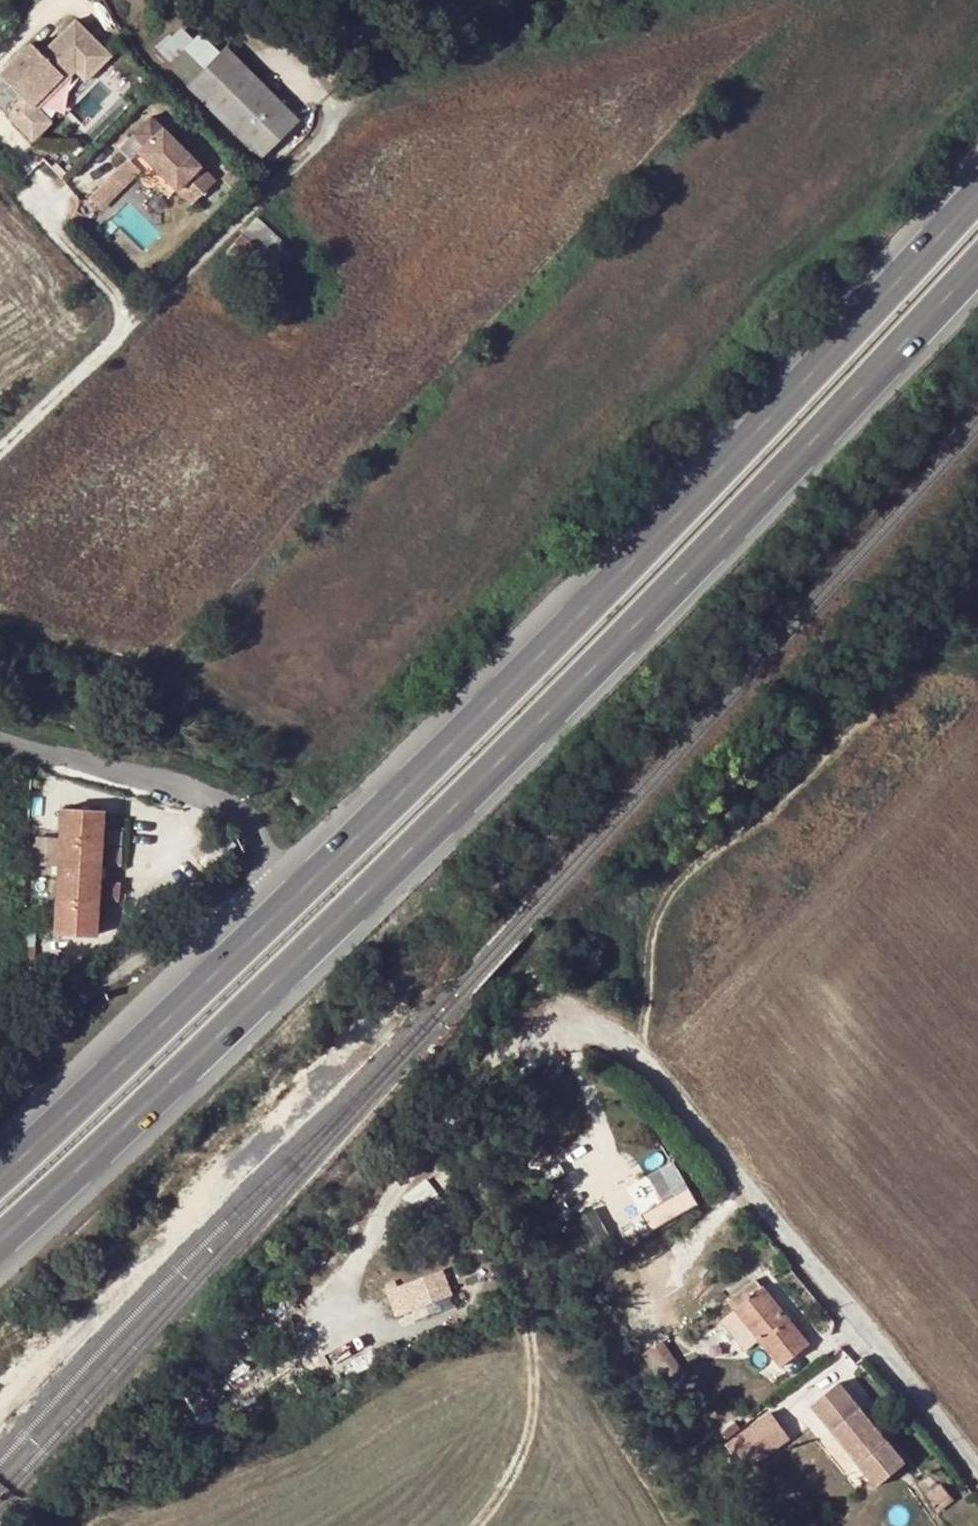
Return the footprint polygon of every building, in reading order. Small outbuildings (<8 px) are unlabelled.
[(77,55),(94,72),(112,53),(78,20),(44,52),(34,41),(2,71),(20,90),(29,99),(77,55)] [(154,53),(188,86),(221,52),(199,32),(194,38),(181,26),(154,53)] [(259,157),(296,120),(224,49),(221,52),(188,86),(259,157)] [(94,72),(77,55),(29,99),(35,107),(73,69),(86,81),(94,72)] [(59,112),(84,83),(72,73),(47,102),(59,112)] [(47,118),(35,107),(29,99),(20,90),(9,99),(9,113),(30,135),(47,118)] [(215,180),(151,115),(132,133),(132,134),(133,136),(143,146),(138,150),(138,152),(138,153),(191,204),(215,180)] [(100,209),(124,186),(111,174),(87,198),(100,209)] [(280,266),(272,259),(285,245),(255,218),(242,232),(226,250),(260,281),(262,282),(265,282),(268,282),(271,281),(273,279),(280,266)] [(300,258),(285,245),(272,259),(280,266),(283,271),(300,258)] [(61,809),(55,934),(96,937),(97,902),(92,902),(93,880),(98,879),(103,880),(104,869),(99,869),(94,869),(96,846),(100,845),(102,811),(61,809)] [(662,1197),(689,1186),(676,1158),(650,1170),(662,1197)] [(442,1271),(406,1285),(415,1308),(451,1294),(442,1271)] [(721,1322),(745,1351),(760,1340),(782,1367),(808,1345),(755,1280),(729,1301),(736,1309),(721,1322)] [(395,1316),(415,1308),(406,1285),(386,1293),(395,1316)] [(656,1345),(662,1342),(669,1337),(645,1300),(621,1315),(664,1381),(675,1374),(656,1345)] [(681,1371),(662,1342),(656,1345),(675,1374),(681,1371)] [(900,1460),(840,1383),(812,1405),(872,1481),(900,1460)] [(745,1471),(785,1440),(765,1415),(725,1446),(745,1471)] [(734,1423),(721,1433),(727,1440),(740,1429),(734,1423)] [(926,1497),(936,1509),(952,1498),(942,1486),(926,1497)]
